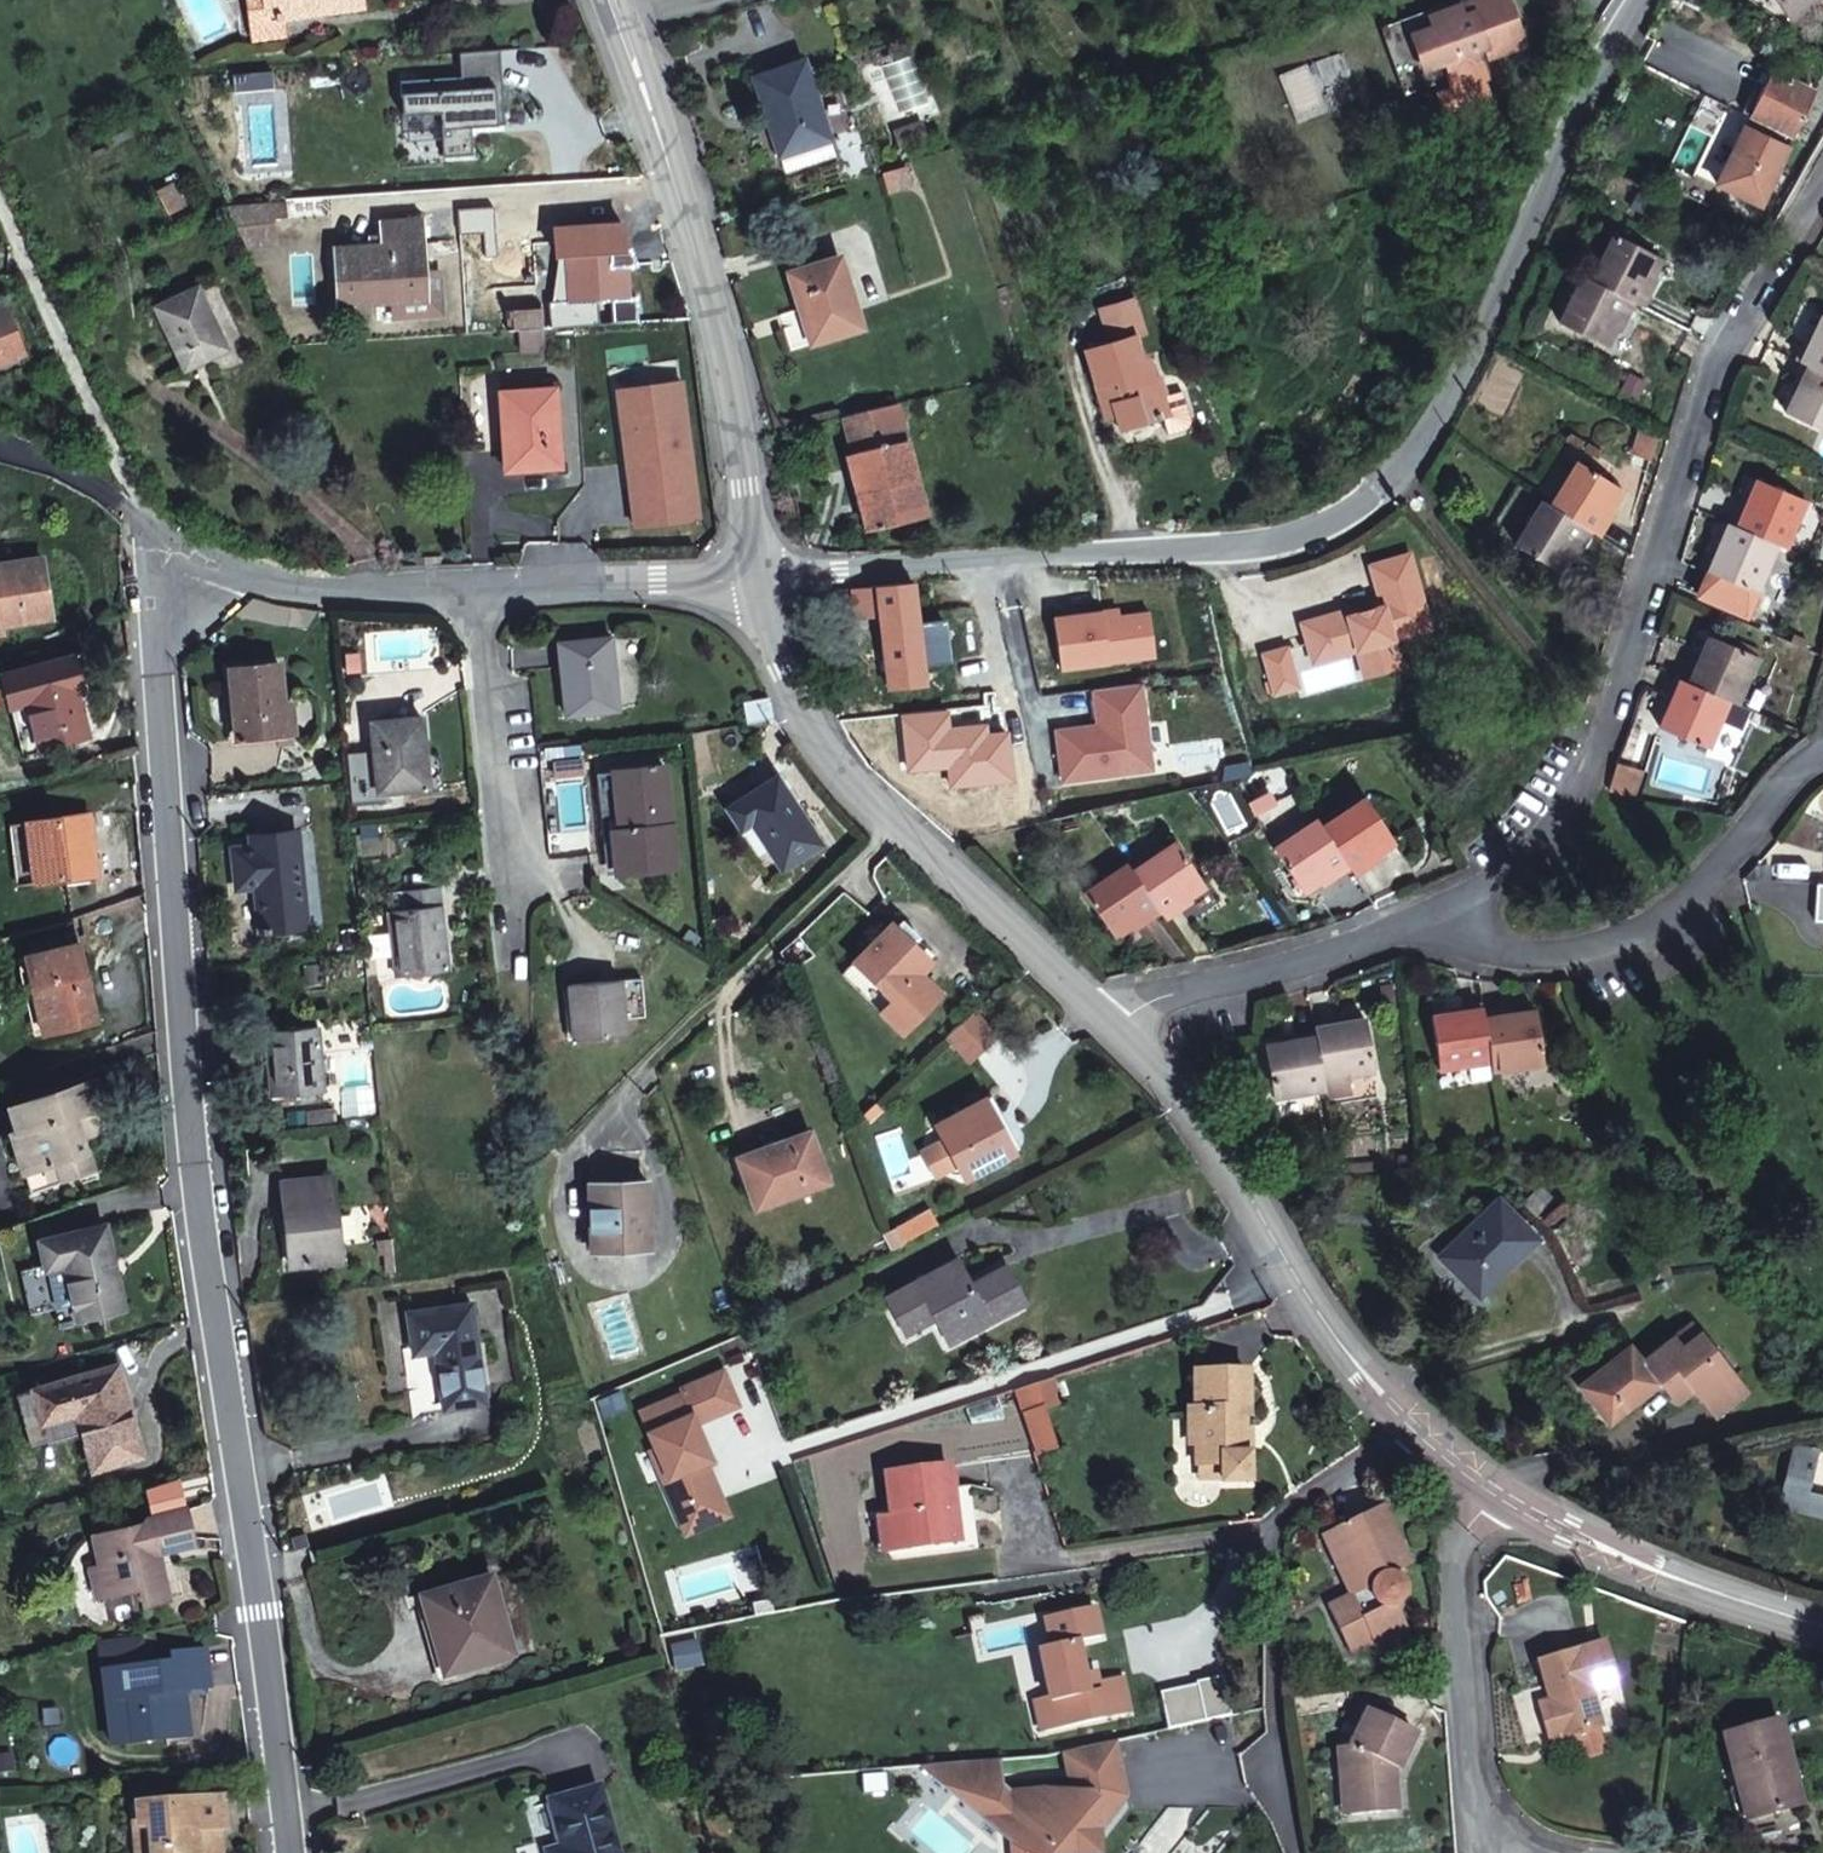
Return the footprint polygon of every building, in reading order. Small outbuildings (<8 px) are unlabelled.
[(243,42),(310,32),(307,13),(275,17),(273,0),(237,0),(243,42)] [(275,17),(307,13),(307,8),(363,1),(362,0),(273,0),(275,17)] [(1822,2),(1822,0),(1788,0),(1799,18),(1822,2)] [(1521,54),(1500,1),(1424,26),(1425,38),(1410,44),(1422,78),(1439,73),(1448,97),(1433,102),(1439,120),(1455,115),(1456,118),(1470,113),(1469,110),(1484,105),(1478,88),(1480,88),(1471,59),(1480,57),(1483,67),(1521,54)] [(1799,18),(1805,26),(1822,14),(1822,2),(1799,18)] [(516,48),(477,51),(478,77),(417,82),(421,115),(458,112),(462,157),(490,154),(488,131),(485,130),(485,126),(523,122),(516,48)] [(913,68),(885,76),(901,122),(927,114),(913,68)] [(776,134),(770,136),(778,160),(828,143),(814,102),(804,71),(760,85),(776,134)] [(1750,90),(1739,110),(1798,138),(1819,99),(1769,73),(1757,93),(1750,90)] [(1764,207),(1798,140),(1754,118),(1721,186),(1764,207)] [(835,163),(828,143),(778,160),(786,180),(835,163)] [(892,200),(914,194),(904,171),(884,178),(892,200)] [(233,208),(234,224),(287,222),(286,205),(233,208)] [(427,302),(425,244),(423,221),(382,223),(383,246),(336,248),(339,307),(385,304),(427,302)] [(1671,255),(1624,232),(1600,276),(1592,271),(1568,316),(1612,340),(1627,313),(1635,318),(1646,299),(1656,304),(1665,287),(1657,282),(1671,255)] [(838,263),(789,277),(806,345),(856,333),(838,263)] [(230,350),(199,290),(159,310),(189,370),(230,350)] [(1097,317),(1102,330),(1140,318),(1135,303),(1097,317)] [(10,313),(0,317),(0,361),(25,352),(10,313)] [(1140,318),(1102,330),(1108,350),(1090,356),(1105,401),(1113,399),(1126,436),(1174,420),(1160,377),(1152,381),(1136,340),(1146,336),(1140,318)] [(1815,345),(1807,360),(1815,364),(1805,382),(1811,385),(1798,408),(1822,422),(1822,349),(1815,345)] [(681,389),(617,398),(633,532),(697,523),(681,389)] [(505,396),(509,472),(562,470),(557,393),(505,396)] [(842,417),(850,455),(904,445),(895,406),(842,417)] [(786,441),(784,429),(770,432),(774,443),(786,441)] [(904,445),(850,455),(868,535),(923,523),(904,445)] [(1631,488),(1583,464),(1561,508),(1551,503),(1529,547),(1575,573),(1589,547),(1598,551),(1607,534),(1614,538),(1623,519),(1616,516),(1631,488)] [(1814,508),(1771,483),(1753,512),(1747,508),(1736,526),(1728,522),(1719,537),(1726,541),(1695,593),(1733,616),(1775,547),(1785,553),(1814,508)] [(1382,656),(1377,638),(1416,627),(1394,552),(1354,564),(1366,606),(1332,616),(1331,610),(1286,623),(1292,642),(1309,637),(1311,644),(1338,637),(1346,666),(1382,656)] [(41,562),(0,569),(0,629),(49,621),(41,562)] [(908,585),(848,592),(853,624),(877,621),(890,699),(926,695),(923,673),(940,670),(939,661),(946,659),(941,625),(915,628),(908,585)] [(1114,617),(1052,626),(1059,677),(1152,662),(1147,619),(1115,622),(1114,617)] [(608,637),(557,641),(565,710),(614,706),(608,637)] [(1734,705),(1758,661),(1713,638),(1697,665),(1692,663),(1684,677),(1676,673),(1667,687),(1674,690),(1656,722),(1699,747),(1715,718),(1726,699),(1734,705)] [(1249,655),(1255,673),(1276,668),(1270,648),(1249,655)] [(1346,666),(1349,674),(1385,664),(1382,656),(1346,666)] [(6,677),(14,706),(31,702),(44,755),(90,744),(80,698),(87,696),(82,677),(92,676),(88,658),(6,677)] [(271,662),(223,665),(230,732),(279,727),(271,662)] [(1138,690),(1093,696),(1097,732),(1057,739),(1064,789),(1151,774),(1138,690)] [(764,711),(762,699),(740,702),(742,714),(764,711)] [(1726,699),(1715,718),(1736,729),(1746,712),(1734,705),(1726,699)] [(31,702),(14,706),(28,759),(44,755),(31,702)] [(368,720),(373,790),(425,784),(422,755),(419,716),(368,720)] [(141,754),(140,738),(125,739),(127,755),(141,754)] [(440,754),(422,755),(425,784),(373,790),(374,803),(442,800),(440,754)] [(595,822),(608,821),(613,868),(668,863),(659,761),(591,765),(595,822)] [(738,828),(746,824),(770,867),(808,844),(770,778),(724,803),(738,828)] [(1396,850),(1368,810),(1324,840),(1319,833),(1279,861),(1309,906),(1335,888),(1338,892),(1353,883),(1358,889),(1376,877),(1370,868),(1396,850)] [(44,823),(52,883),(95,879),(88,819),(44,823)] [(27,825),(34,886),(52,883),(44,823),(27,825)] [(235,883),(250,882),(255,925),(300,919),(288,829),(246,831),(247,843),(230,844),(235,883)] [(1135,884),(1131,880),(1089,907),(1115,947),(1145,927),(1150,935),(1162,927),(1169,937),(1188,925),(1182,915),(1202,901),(1174,858),(1135,884)] [(402,907),(384,908),(390,971),(442,965),(435,889),(401,893),(402,907)] [(918,968),(923,964),(884,923),(849,957),(887,996),(875,1008),(894,1029),(936,988),(918,968)] [(773,953),(778,965),(798,956),(792,942),(773,953)] [(27,961),(44,1035),(96,1021),(78,946),(27,961)] [(875,1008),(887,996),(849,957),(837,968),(875,1008)] [(637,972),(567,979),(573,1033),(624,1028),(623,1010),(640,1008),(637,972)] [(970,1011),(943,1035),(966,1060),(993,1036),(970,1011)] [(1468,1014),(1469,1023),(1442,1026),(1448,1078),(1495,1074),(1496,1084),(1547,1080),(1540,1022),(1504,1025),(1503,1019),(1488,1021),(1487,1012),(1468,1014)] [(313,1025),(264,1029),(271,1093),(319,1088),(313,1025)] [(1381,1081),(1373,1034),(1342,1038),(1340,1029),(1323,1032),(1325,1042),(1301,1046),(1302,1053),(1271,1057),(1279,1110),(1332,1102),(1330,1089),(1381,1081)] [(62,1161),(67,1176),(95,1166),(86,1138),(102,1131),(94,1107),(104,1103),(98,1084),(19,1113),(25,1131),(33,1128),(46,1166),(62,1161)] [(961,1159),(969,1173),(1017,1145),(986,1094),(939,1122),(948,1137),(961,1159)] [(38,1195),(69,1182),(67,1176),(62,1161),(46,1166),(33,1128),(25,1131),(17,1134),(38,1195)] [(738,1159),(755,1206),(821,1182),(807,1137),(738,1159)] [(961,1159),(948,1137),(927,1149),(940,1172),(961,1159)] [(331,1177),(280,1182),(290,1265),(340,1259),(331,1177)] [(588,1185),(590,1210),(601,1209),(604,1252),(646,1249),(643,1182),(588,1185)] [(935,1205),(900,1223),(910,1244),(945,1226),(935,1205)] [(592,1252),(604,1252),(601,1209),(590,1210),(592,1252)] [(1544,1250),(1508,1210),(1451,1265),(1486,1305),(1544,1250)] [(55,1270),(74,1266),(86,1322),(129,1312),(110,1228),(50,1242),(55,1270)] [(936,1319),(941,1329),(955,1321),(962,1337),(1024,1303),(1004,1266),(970,1283),(958,1261),(889,1297),(900,1321),(929,1307),(935,1320),(936,1319)] [(55,1270),(68,1327),(86,1322),(74,1266),(55,1270)] [(431,1346),(439,1406),(485,1399),(470,1299),(406,1309),(412,1348),(431,1346)] [(900,1321),(906,1333),(935,1320),(929,1307),(900,1321)] [(962,1337),(955,1321),(941,1329),(949,1345),(962,1337)] [(1603,1426),(1652,1386),(1668,1406),(1685,1393),(1708,1421),(1741,1395),(1728,1378),(1720,1384),(1699,1358),(1707,1352),(1693,1335),(1675,1349),(1668,1339),(1635,1365),(1622,1348),(1572,1389),(1603,1426)] [(684,1383),(638,1401),(646,1421),(658,1451),(650,1454),(662,1485),(709,1467),(704,1453),(712,1450),(697,1410),(740,1394),(727,1360),(681,1378),(684,1383)] [(124,1392),(132,1390),(126,1370),(119,1372),(124,1392)] [(1205,1442),(1203,1464),(1235,1468),(1232,1490),(1254,1491),(1257,1459),(1248,1458),(1250,1418),(1259,1413),(1260,1374),(1208,1370),(1205,1390),(1166,1384),(1158,1437),(1205,1442)] [(32,1433),(85,1417),(95,1413),(100,1434),(91,1436),(103,1475),(152,1459),(132,1390),(124,1392),(119,1372),(23,1401),(32,1433)] [(1026,1412),(1039,1452),(1057,1447),(1044,1407),(1026,1412)] [(95,1413),(85,1417),(91,1436),(100,1434),(95,1413)] [(638,1424),(650,1454),(658,1451),(646,1421),(638,1424)] [(1806,1452),(1790,1511),(1822,1518),(1822,1500),(1815,1498),(1822,1464),(1822,1457),(1806,1452)] [(890,1466),(891,1509),(895,1543),(955,1538),(949,1463),(890,1466)] [(1201,1487),(1232,1490),(1235,1468),(1203,1464),(1201,1487)] [(709,1467),(662,1485),(671,1509),(718,1490),(709,1467)] [(876,1544),(895,1543),(891,1509),(874,1509),(876,1544)] [(92,1577),(100,1605),(146,1593),(152,1611),(174,1605),(162,1559),(200,1549),(191,1513),(151,1522),(153,1529),(96,1544),(104,1574),(92,1577)] [(1368,1596),(1353,1603),(1330,1614),(1354,1661),(1374,1653),(1379,1664),(1417,1648),(1404,1618),(1406,1612),(1410,1598),(1403,1592),(1396,1589),(1388,1588),(1381,1589),(1372,1571),(1393,1560),(1376,1521),(1340,1536),(1368,1596)] [(1368,1596),(1340,1536),(1324,1542),(1353,1603),(1368,1596)] [(1393,1560),(1372,1571),(1381,1589),(1401,1582),(1393,1560)] [(500,1575),(429,1595),(437,1621),(447,1616),(465,1671),(523,1655),(500,1575)] [(1025,1625),(1034,1655),(1059,1647),(1083,1640),(1074,1611),(1025,1625)] [(109,1675),(149,1670),(145,1639),(111,1645),(105,1646),(109,1675)] [(1028,1657),(1043,1707),(1052,1737),(1124,1716),(1113,1681),(1087,1689),(1083,1676),(1069,1680),(1059,1647),(1034,1655),(1028,1657)] [(1549,1745),(1601,1730),(1582,1651),(1539,1662),(1549,1701),(1557,1729),(1546,1733),(1549,1745)] [(189,1711),(179,1712),(177,1693),(186,1692),(212,1689),(208,1653),(176,1658),(177,1666),(149,1670),(109,1675),(118,1747),(192,1738),(189,1711)] [(179,1712),(189,1711),(186,1692),(177,1693),(179,1712)] [(1546,1733),(1557,1729),(1549,1701),(1538,1704),(1546,1733)] [(1038,1742),(1052,1737),(1043,1707),(1028,1711),(1038,1742)] [(1372,1717),(1357,1748),(1339,1749),(1341,1765),(1361,1775),(1358,1781),(1363,1789),(1355,1793),(1352,1813),(1399,1812),(1398,1787),(1387,1785),(1393,1767),(1402,1771),(1418,1739),(1372,1717)] [(1779,1717),(1722,1736),(1749,1818),(1805,1801),(1779,1717)] [(1084,1746),(1090,1787),(1060,1791),(1058,1783),(1020,1790),(1007,1776),(983,1799),(1020,1839),(1038,1836),(1041,1851),(1060,1847),(1062,1852),(1079,1852),(1114,1847),(1108,1812),(1124,1809),(1138,1795),(1128,1739),(1084,1746)] [(944,1758),(970,1786),(985,1771),(985,1756),(944,1758)] [(1358,1781),(1361,1775),(1341,1765),(1345,1813),(1352,1813),(1355,1793),(1363,1789),(1358,1781)] [(605,1790),(561,1803),(572,1843),(578,1842),(581,1851),(574,1852),(624,1852),(605,1790)] [(147,1807),(150,1829),(156,1828),(159,1852),(231,1852),(228,1830),(234,1829),(231,1798),(147,1807)] [(156,1828),(150,1829),(140,1830),(143,1852),(159,1852),(156,1828)]
